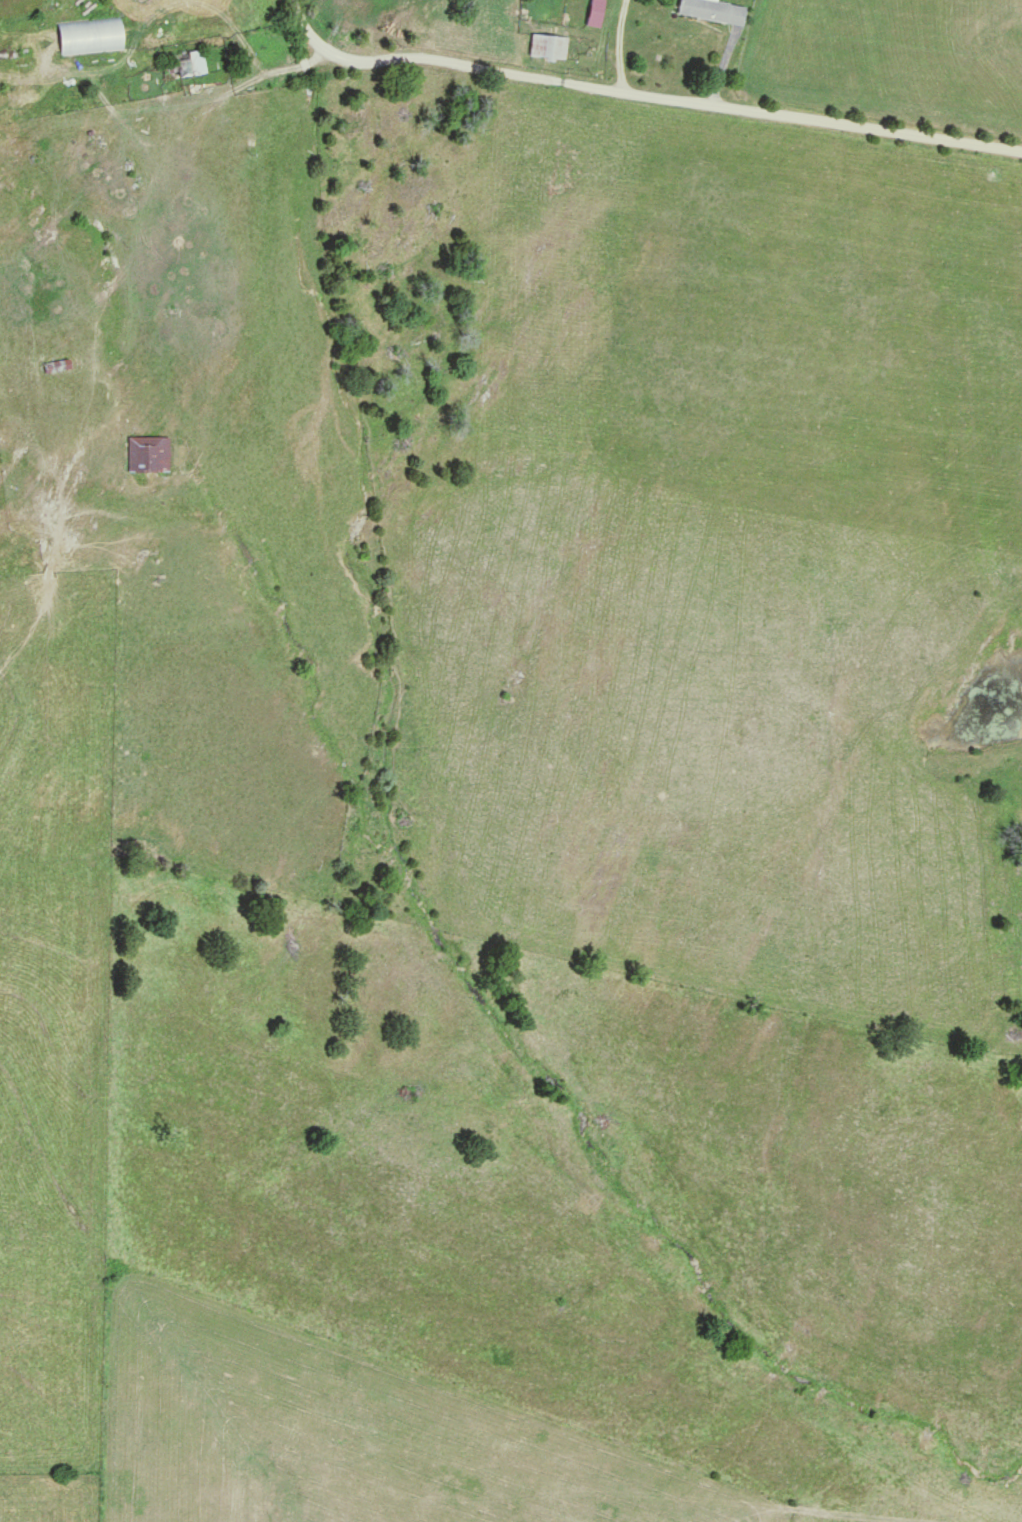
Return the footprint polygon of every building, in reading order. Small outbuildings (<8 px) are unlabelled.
[(604,0),(590,0),(584,25),(598,28),(604,0)] [(745,4),(720,0),(678,0),(675,14),(741,25),(745,4)] [(60,56),(123,51),(120,18),(58,23),(60,56)] [(566,59),(568,37),(531,34),(530,56),(566,59)] [(176,76),(204,74),(203,51),(175,53),(176,76)] [(70,370),(69,359),(43,362),(44,372),(70,370)] [(170,437),(128,437),(128,472),(170,472),(170,437)]
